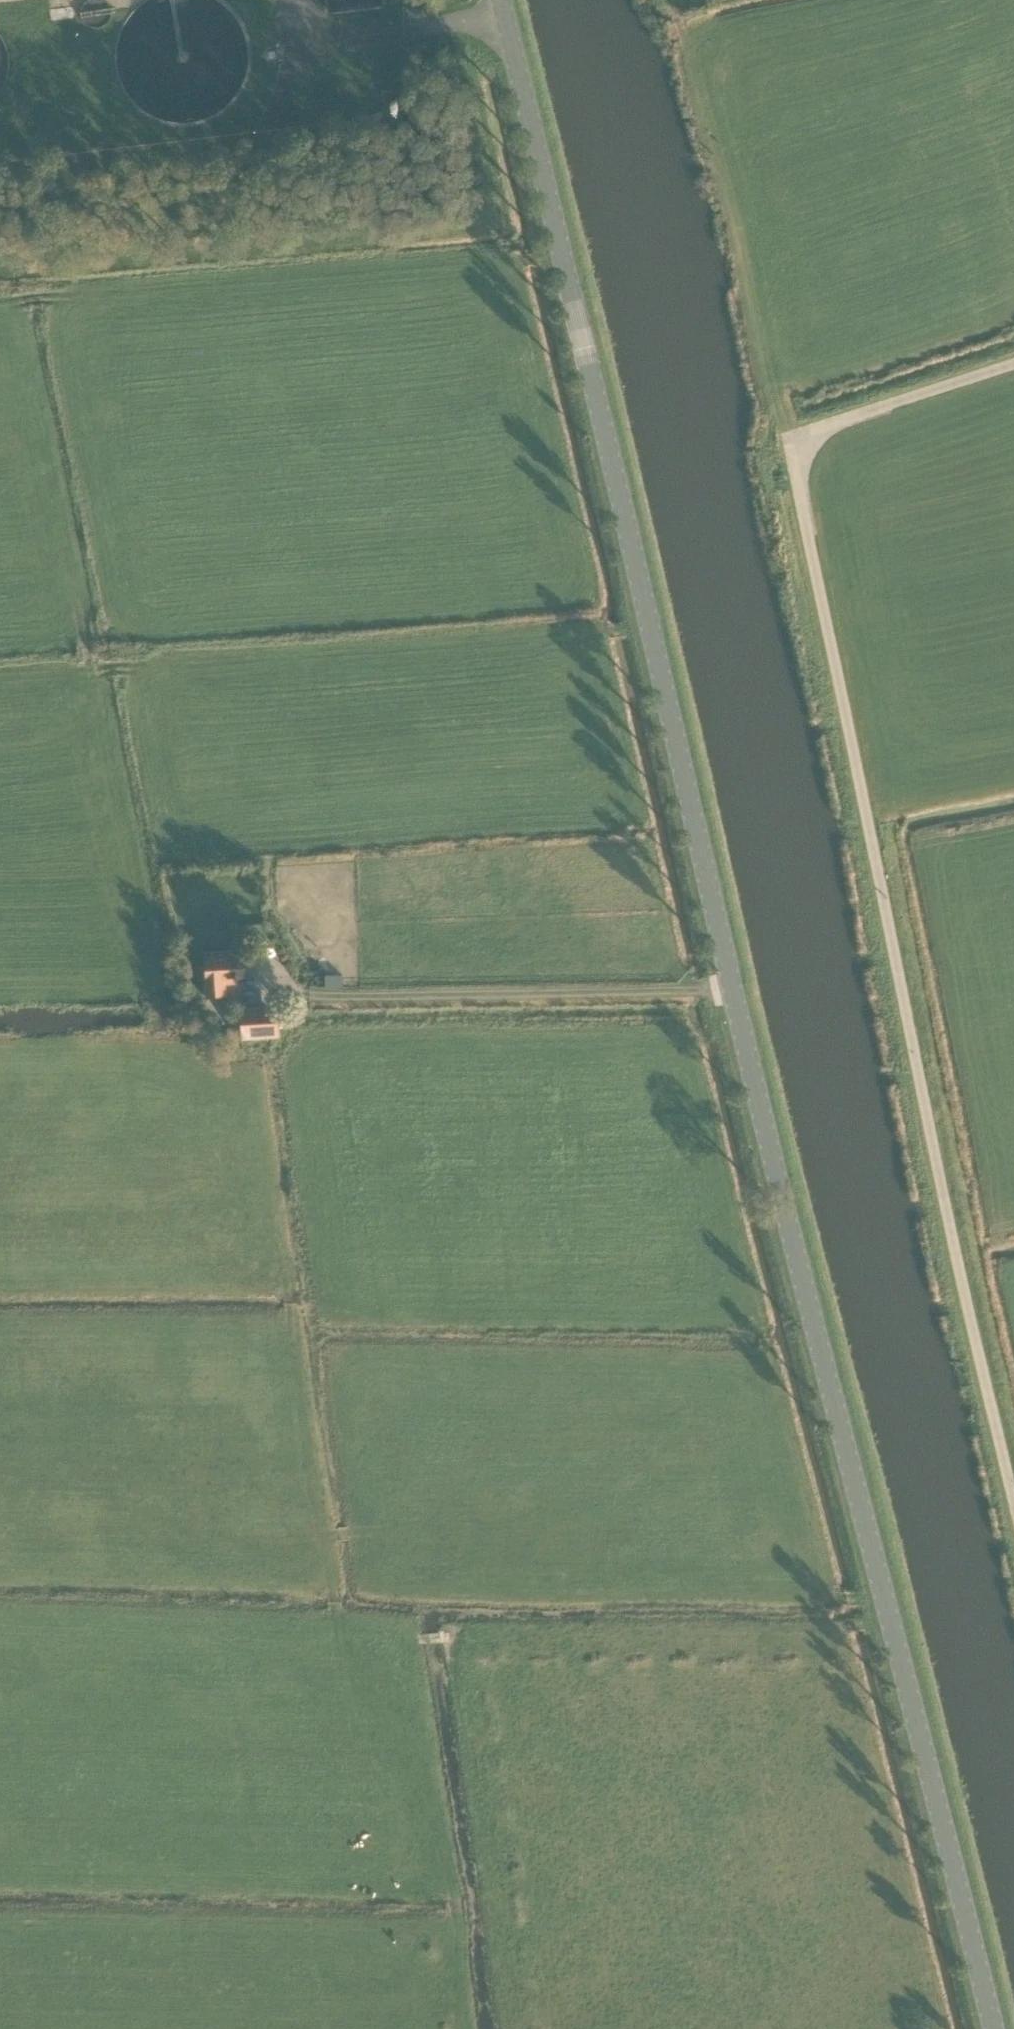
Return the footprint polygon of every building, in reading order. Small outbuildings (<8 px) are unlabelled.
[(381,0),(326,0),(327,11),(381,4),(381,0)] [(234,956),(234,949),(204,951),(207,995),(225,994),(224,982),(236,982),(235,975),(244,975),(243,955),(234,956)] [(343,987),(343,974),(334,974),(334,987),(343,987)] [(242,1038),(279,1036),(277,1005),(240,1007),(242,1038)]
